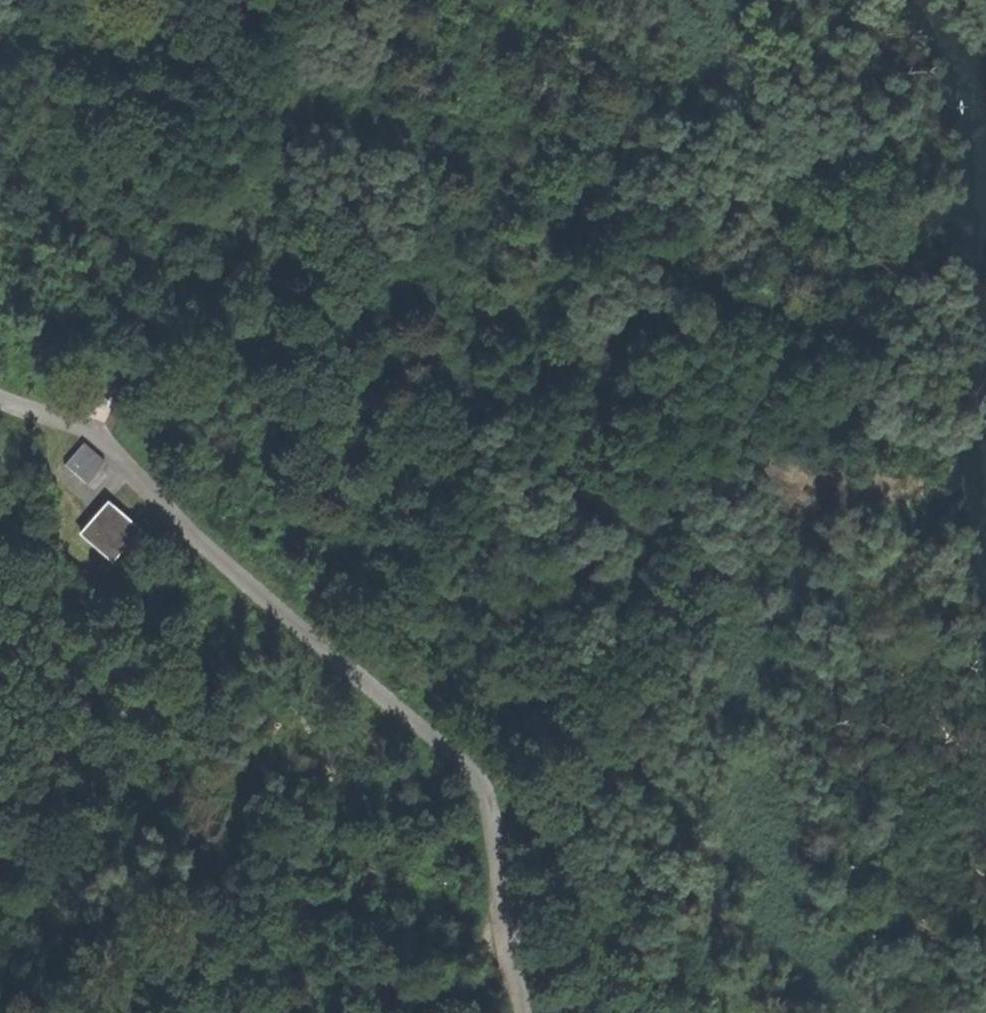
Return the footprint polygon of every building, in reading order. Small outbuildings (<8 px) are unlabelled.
[(105,460),(88,442),(68,461),(86,479),(105,460)] [(150,531),(114,499),(81,528),(117,562),(150,531)]
